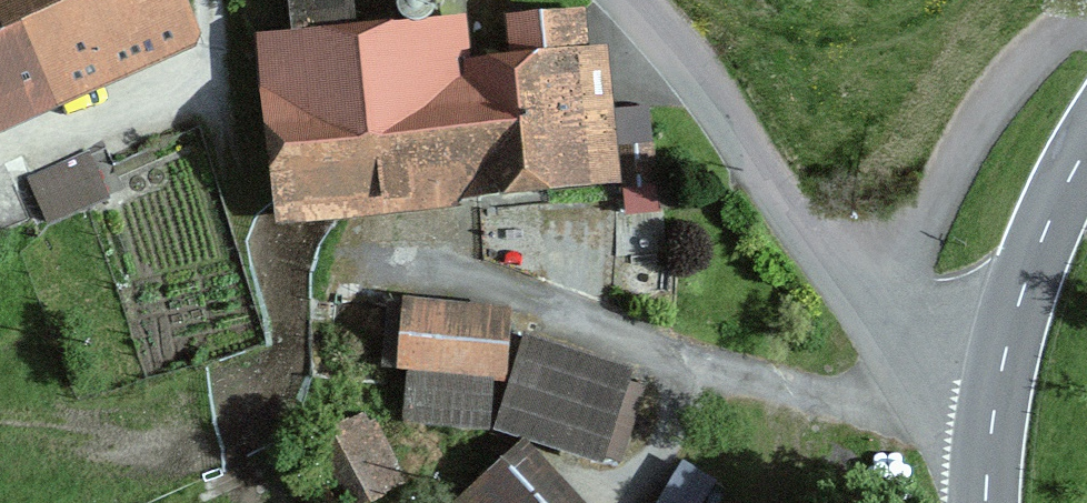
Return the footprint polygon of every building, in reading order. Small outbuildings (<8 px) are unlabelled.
[(178,21),(169,0),(0,0),(0,102),(178,21)] [(617,158),(612,104),(568,108),(562,53),(589,50),(586,19),(514,26),(519,70),(468,75),(462,14),(401,20),(402,30),(265,43),(280,191),(617,158)] [(34,177),(54,218),(108,193),(88,151),(34,177)] [(618,160),(620,177),(647,175),(645,158),(618,160)] [(491,417),(494,370),(506,371),(510,311),(382,303),(379,363),(416,365),(413,412),(491,417)] [(523,353),(501,423),(601,456),(624,385),(523,353)] [(400,483),(367,413),(334,428),(369,498),(400,483)] [(331,502),(359,502),(369,498),(334,428),(303,443),(331,502)] [(717,471),(682,455),(660,502),(702,502),(717,471)] [(508,464),(466,502),(544,502),(508,464)]
